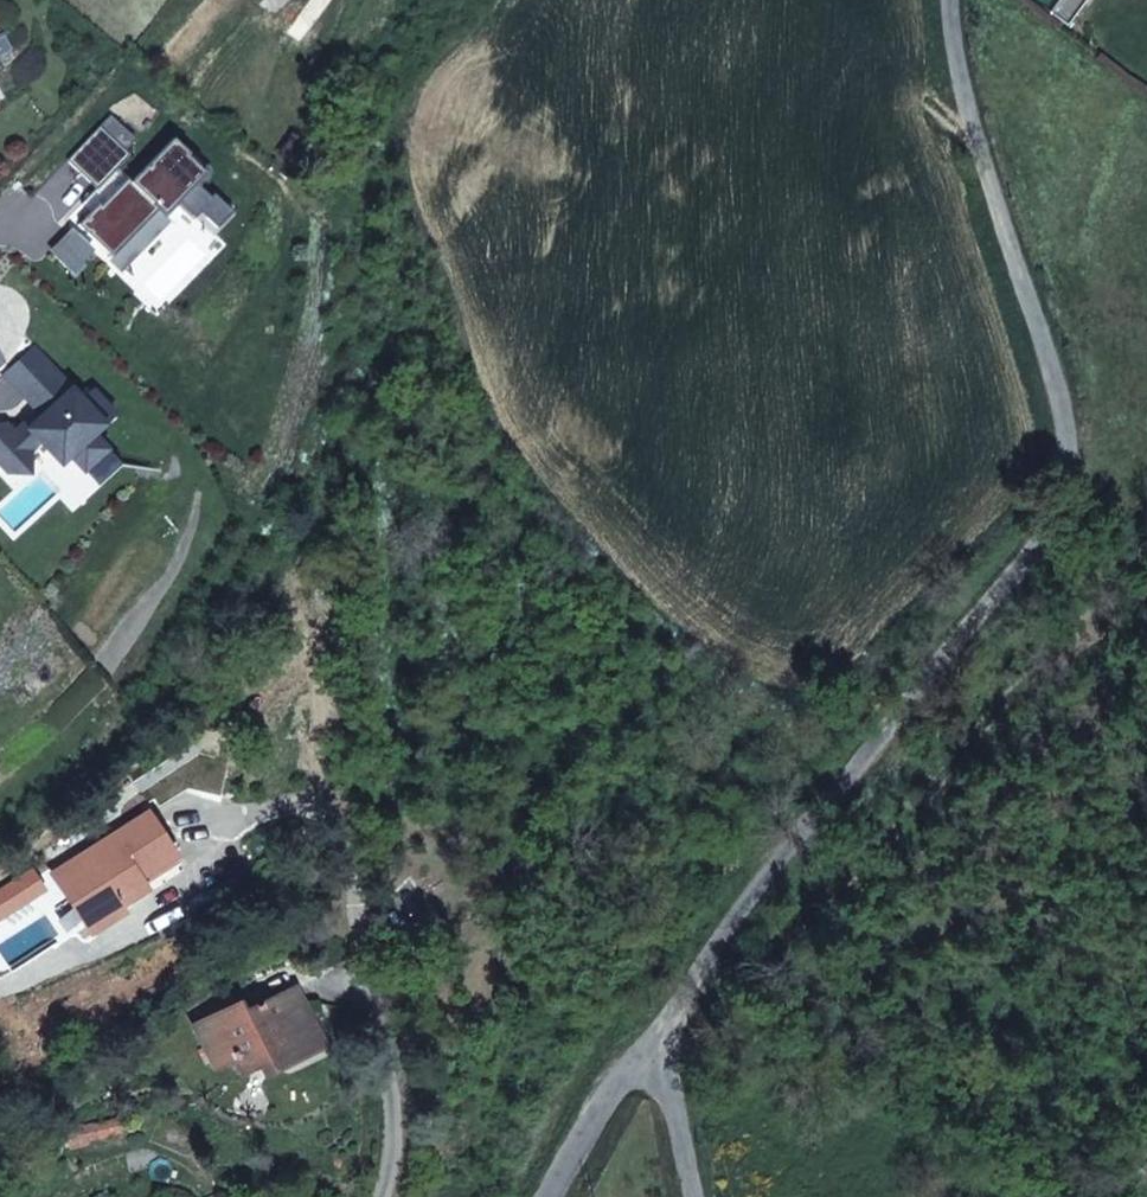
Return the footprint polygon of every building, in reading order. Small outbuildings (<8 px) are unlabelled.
[(1082,7),(1087,1),(1086,0),(1063,0),(1054,12),(1069,24),(1082,7)] [(138,878),(174,855),(148,814),(84,855),(88,861),(60,878),(71,896),(83,888),(105,922),(125,909),(123,907),(147,891),(138,878)] [(285,1065),(325,1045),(297,987),(246,1012),(242,1003),(195,1026),(198,1031),(215,1068),(235,1059),(242,1073),(280,1054),(285,1065)]
